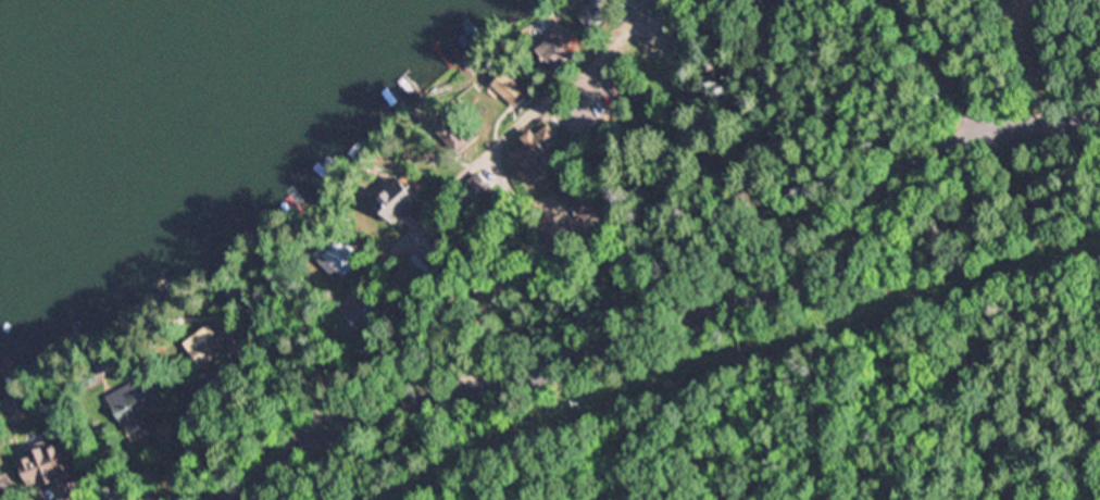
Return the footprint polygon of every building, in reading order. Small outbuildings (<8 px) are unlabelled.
[(613,18),(592,33),(582,16),(604,0),(611,9),(616,16),(613,18)] [(779,11),(775,0),(800,0),(800,1),(779,11)] [(576,57),(558,71),(541,49),(560,35),(576,57)] [(521,104),(517,108),(513,103),(501,91),(515,77),(532,95),(521,104)] [(483,138),(461,157),(440,133),(462,114),(483,138)] [(554,124),(568,142),(540,164),(548,174),(548,175),(537,183),(535,180),(515,153),(530,142),(526,137),(536,129),(540,134),(554,124)] [(495,190),(473,207),(460,189),(482,173),(495,190)] [(585,222),(563,191),(582,177),(604,208),(585,222)] [(399,180),(405,188),(410,185),(423,198),(397,224),(376,203),(399,180)] [(440,237),(433,243),(426,235),(425,234),(433,227),(435,230),(440,237)] [(341,240),(348,247),(352,243),(359,250),(354,253),(363,263),(353,271),(339,283),(336,279),(318,260),(341,240)] [(435,271),(410,297),(393,279),(405,266),(413,260),(417,254),(435,271)] [(385,314),(364,334),(349,317),(370,298),(385,314)] [(267,327),(262,332),(258,328),(254,325),(257,320),(257,317),(260,317),(264,317),(268,321),(267,327)] [(233,330),(241,343),(205,368),(192,350),(200,345),(195,338),(212,325),(216,332),(228,324),(233,330)] [(154,393),(154,395),(158,392),(161,390),(167,401),(163,403),(143,414),(145,415),(149,424),(135,432),(129,423),(115,396),(114,395),(145,377),(154,393)] [(35,411),(20,420),(8,398),(23,390),(35,411)] [(220,408),(203,420),(195,408),(211,396),(220,408)] [(307,413),(300,423),(287,413),(293,403),(307,413)] [(75,441),(79,455),(76,455),(78,461),(83,460),(92,489),(72,496),(64,477),(48,485),(46,478),(35,482),(25,459),(36,455),(34,450),(51,445),(52,447),(75,441)] [(2,492),(0,494),(0,473),(1,476),(2,478),(3,477),(5,476),(7,476),(9,475),(10,474),(10,476),(15,486),(13,487),(11,488),(9,489),(7,490),(4,491),(2,492)] [(138,491),(137,499),(103,499),(104,487),(138,491)]
